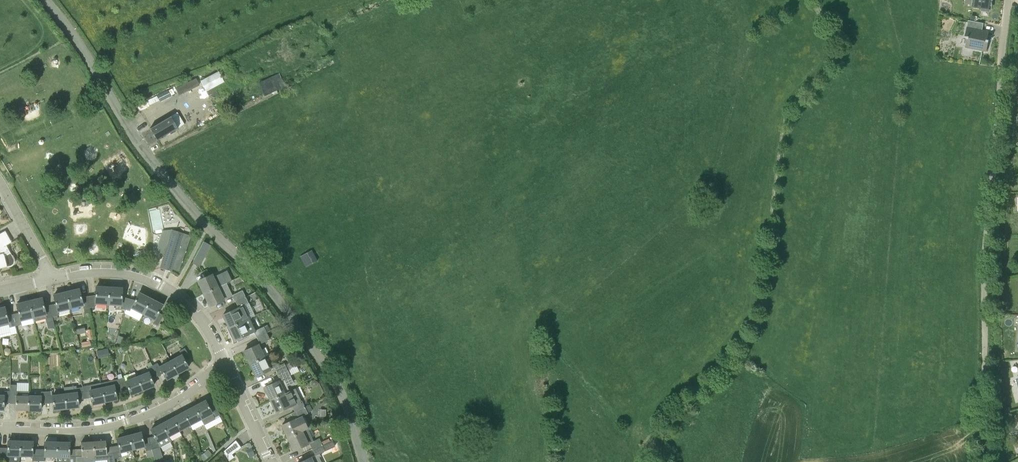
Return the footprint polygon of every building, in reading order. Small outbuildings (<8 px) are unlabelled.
[(975,6),(984,7),(984,11),(991,11),(992,7),(994,7),(995,0),(975,0),(975,6)] [(982,30),(984,23),(968,20),(965,36),(968,36),(965,47),(987,51),(989,40),(987,40),(989,31),(982,30)] [(206,90),(224,82),(219,71),(201,80),(206,90)] [(279,73),(259,83),(265,95),(284,85),(279,73)] [(215,87),(207,91),(210,98),(218,94),(215,87)] [(157,95),(160,102),(171,97),(168,90),(157,95)] [(151,132),(159,144),(179,131),(171,119),(151,132)] [(0,233),(0,268),(10,265),(12,265),(13,263),(14,261),(14,260),(13,258),(5,242),(10,239),(5,230),(0,233)] [(211,243),(205,237),(192,261),(199,265),(211,243)] [(168,241),(165,250),(170,252),(165,269),(171,271),(180,244),(168,241)] [(308,265),(319,259),(313,248),(302,254),(308,265)] [(204,293),(225,283),(220,272),(213,276),(212,274),(207,276),(198,280),(204,293)] [(210,306),(232,295),(227,283),(225,283),(204,293),(210,306)] [(108,304),(109,287),(96,287),(96,294),(88,296),(91,308),(95,307),(95,303),(108,304)] [(122,296),(122,288),(109,287),(108,304),(116,304),(115,309),(121,309),(121,308),(125,310),(128,298),(122,296)] [(88,296),(81,297),(79,289),(66,292),(70,308),(83,305),(84,309),(91,308),(88,296)] [(236,301),(246,297),(242,290),(233,295),(236,301)] [(58,311),(70,308),(66,292),(54,295),(56,303),(50,305),(54,320),(58,319),(57,316),(59,315),(58,311)] [(143,313),(150,299),(139,293),(135,300),(128,298),(125,310),(129,311),(131,307),(143,313)] [(250,318),(244,305),(248,303),(246,297),(236,301),(238,308),(223,315),(229,327),(250,318)] [(50,305),(44,306),(42,298),(29,301),(34,321),(45,318),(48,328),(55,327),(53,320),(54,320),(50,305)] [(158,312),(162,305),(150,299),(143,313),(155,319),(153,323),(158,326),(164,315),(158,312)] [(34,321),(29,301),(16,304),(18,312),(13,314),(15,325),(21,324),(20,320),(33,317),(34,321)] [(7,315),(5,307),(0,308),(0,325),(9,323),(10,327),(15,325),(13,314),(7,315)] [(264,326),(261,327),(255,330),(250,318),(229,327),(235,340),(244,336),(254,331),(257,337),(267,333),(267,332),(270,330),(267,325),(264,326)] [(257,337),(260,343),(267,340),(270,339),(267,333),(257,337)] [(126,338),(118,335),(116,341),(124,344),(126,338)] [(250,363),(264,357),(258,344),(253,346),(244,351),(250,363)] [(185,361),(190,358),(185,348),(179,351),(182,355),(171,361),(177,373),(188,367),(185,361)] [(284,362),(277,366),(271,353),(264,357),(250,363),(256,376),(272,369),(274,368),(277,374),(287,369),(284,362)] [(288,363),(290,368),(298,364),(296,360),(288,363)] [(166,379),(177,373),(171,361),(160,367),(157,363),(152,365),(157,376),(163,373),(166,379)] [(151,379),(157,376),(152,365),(147,368),(149,373),(137,377),(142,390),(154,385),(151,379)] [(287,386),(294,383),(287,369),(277,374),(279,380),(273,383),(264,387),(270,399),(289,391),(287,386)] [(137,377),(126,381),(124,377),(119,378),(118,379),(122,390),(128,388),(131,394),(142,390),(137,377)] [(116,392),(122,390),(118,379),(101,383),(105,401),(117,398),(116,392)] [(93,404),(105,401),(101,383),(82,386),(82,387),(85,398),(91,397),(93,404)] [(28,410),(29,391),(16,390),(16,386),(10,385),(10,391),(10,403),(16,403),(16,409),(28,410)] [(85,398),(82,387),(77,388),(76,386),(64,387),(65,394),(66,408),(79,406),(78,399),(85,398)] [(295,411),(305,406),(294,388),(289,391),(270,399),(276,412),(285,408),(292,405),(295,411)] [(10,391),(0,391),(0,409),(4,409),(4,402),(10,403),(10,391)] [(41,396),(29,396),(29,391),(28,410),(41,410),(41,403),(47,403),(46,391),(41,391),(41,396)] [(65,394),(52,396),(52,391),(46,391),(47,403),(53,402),(54,409),(66,408),(65,394)] [(220,415),(214,404),(209,406),(205,400),(195,406),(201,417),(204,425),(215,419),(215,418),(220,415)] [(190,423),(201,417),(195,406),(184,412),(190,423)] [(288,437),(307,428),(301,416),(308,413),(305,406),(295,411),(297,417),(291,420),(282,425),(288,437)] [(179,429),(190,423),(184,412),(173,418),(179,429)] [(168,435),(179,429),(173,418),(162,424),(168,435)] [(171,441),(168,435),(162,424),(151,429),(154,436),(148,437),(152,449),(154,459),(162,457),(160,447),(171,441)] [(313,441),(312,437),(307,428),(288,437),(294,450),(309,443),(312,448),(322,443),(319,438),(313,441)] [(148,437),(143,438),(141,432),(129,435),(132,448),(144,445),(146,451),(152,449),(148,437)] [(120,451),(132,448),(129,435),(117,439),(118,445),(112,446),(115,458),(121,457),(120,451)] [(318,457),(321,455),(320,453),(335,446),(332,439),(322,443),(312,448),(315,455),(312,456),(306,459),(300,461),(320,461),(318,457)] [(106,447),(106,440),(93,441),(95,461),(95,460),(107,459),(107,461),(115,461),(114,458),(115,458),(112,446),(106,447)] [(223,452),(229,460),(234,457),(231,454),(241,447),(236,440),(223,452)] [(21,441),(8,441),(8,448),(2,448),(1,461),(19,461),(20,454),(21,441)] [(39,449),(33,448),(33,442),(21,441),(20,454),(27,455),(27,461),(32,461),(32,460),(38,461),(39,449)] [(83,461),(95,461),(93,441),(81,442),(81,449),(75,449),(76,461),(83,461)] [(57,455),(57,442),(45,442),(44,449),(39,449),(38,461),(44,461),(45,455),(57,455)] [(70,449),(70,442),(57,442),(57,455),(57,461),(76,461),(75,449),(70,449)] [(255,455),(251,447),(249,448),(245,449),(249,458),(255,455)] [(212,454),(207,449),(202,453),(201,454),(202,459),(204,461),(212,454)]
